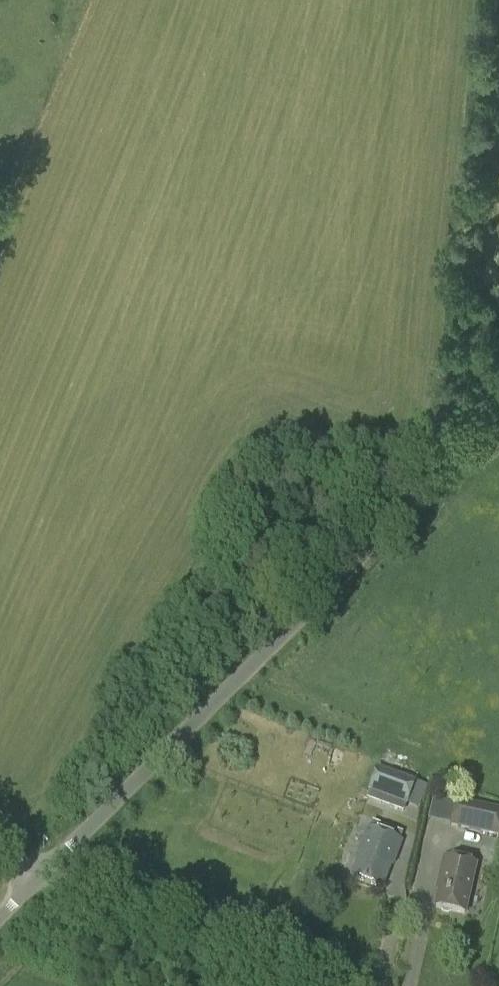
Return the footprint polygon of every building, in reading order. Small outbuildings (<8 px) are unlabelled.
[(407,807),(416,783),(377,769),(368,792),(407,807)] [(498,837),(498,810),(456,801),(450,828),(498,838),(498,837)] [(393,865),(401,842),(368,829),(359,853),(361,854),(352,878),(381,889),(390,865),(393,865)] [(464,914),(475,867),(442,860),(436,886),(440,887),(436,908),(438,909),(442,913),(448,914),(453,912),(464,914)]
